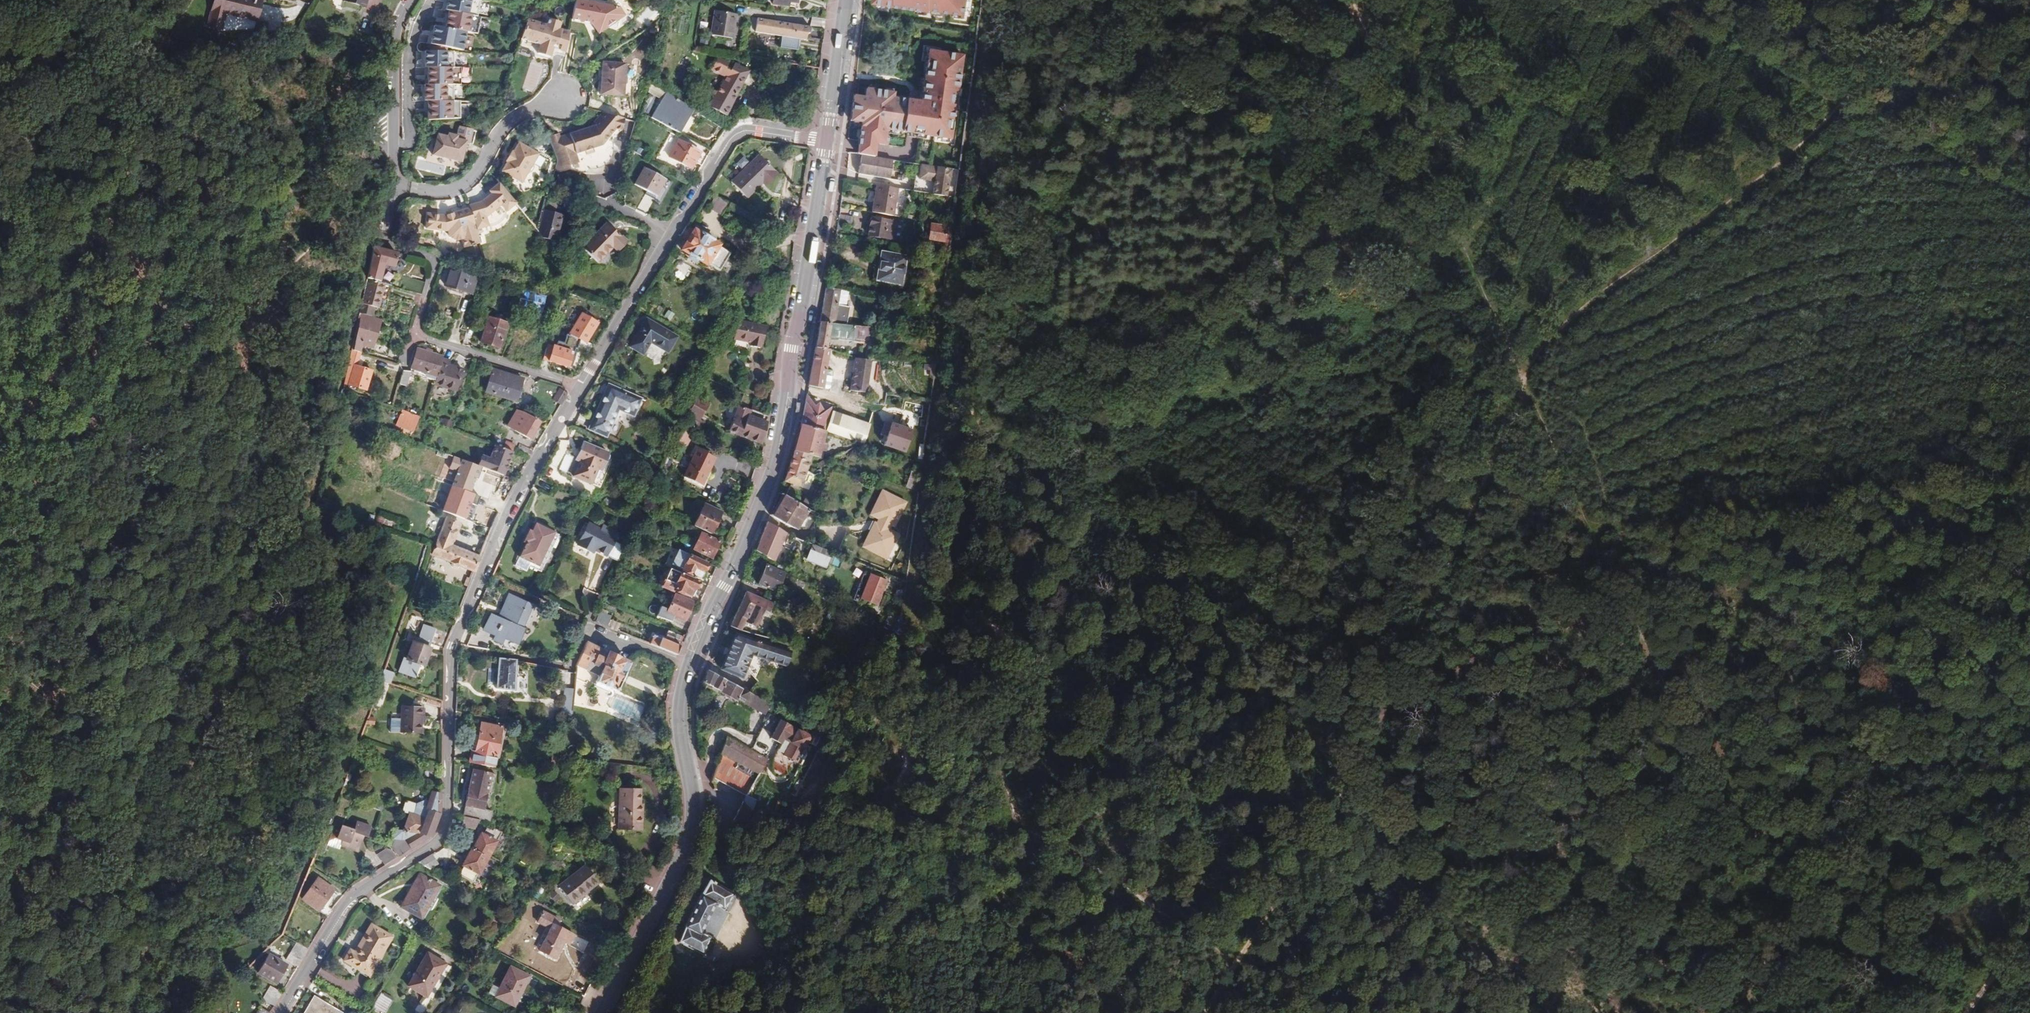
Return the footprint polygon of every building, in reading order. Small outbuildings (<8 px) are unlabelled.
[(261,0),(214,0),(208,26),(221,28),(224,13),(256,20),(261,0)] [(463,50),(471,12),(476,14),(479,0),(445,0),(443,8),(447,9),(443,27),(432,24),(428,43),(463,50)] [(568,41),(578,43),(582,20),(594,22),(602,33),(627,15),(620,5),(596,0),(576,0),(570,32),(568,41)] [(876,3),(933,11),(933,10),(967,15),(969,0),(876,0),(876,3)] [(728,34),(732,10),(711,6),(707,31),(728,34)] [(477,26),(485,27),(487,18),(478,17),(477,26)] [(552,47),(566,51),(568,41),(570,32),(557,28),(559,21),(547,17),(544,24),(525,18),(519,37),(539,43),(535,53),(548,57),(550,49),(549,45),(550,44),(552,47)] [(809,26),(769,18),(766,32),(781,35),(779,46),(796,49),(799,35),(808,36),(809,26)] [(698,44),(706,45),(708,37),(700,35),(698,44)] [(419,51),(425,120),(459,117),(458,100),(452,100),(450,84),(468,83),(466,66),(453,67),(451,49),(419,51)] [(860,121),(855,154),(860,154),(862,155),(874,156),(876,142),(886,143),(887,135),(885,135),(886,129),(950,138),(962,55),(927,50),(920,100),(892,96),(892,91),(865,88),(864,96),(854,95),(850,119),(860,121)] [(718,73),(721,67),(724,61),(713,57),(707,69),(718,73)] [(623,73),(622,62),(599,64),(601,95),(624,94),(623,82),(626,80),(625,75),(623,73)] [(739,76),(742,68),(734,64),(733,66),(729,64),(727,69),(723,76),(716,92),(712,90),(711,93),(714,95),(708,107),(726,115),(745,78),(739,76)] [(723,76),(727,69),(721,67),(718,73),(723,76)] [(748,71),(742,68),(739,76),(745,78),(748,71)] [(662,95),(644,85),(641,93),(647,97),(659,99),(662,95)] [(686,109),(662,95),(659,99),(649,117),(674,131),(686,109)] [(689,111),(686,109),(674,131),(677,133),(689,111)] [(557,132),(547,135),(554,162),(553,172),(559,174),(569,170),(568,166),(578,163),(575,154),(602,144),(613,126),(620,127),(623,115),(602,111),(590,127),(558,137),(557,132)] [(460,160),(465,139),(456,137),(456,134),(447,132),(447,136),(437,134),(432,154),(460,160)] [(694,162),(701,166),(706,156),(678,140),(669,157),(691,168),(694,162)] [(528,162),(533,154),(519,144),(513,153),(511,152),(504,161),(507,162),(500,172),(515,181),(520,173),(526,172),(529,166),(528,162)] [(777,174),(758,155),(731,182),(747,197),(762,183),(765,186),(777,174)] [(874,156),(862,155),(861,162),(859,174),(890,178),(893,159),(874,156)] [(444,174),(445,165),(419,160),(417,170),(444,174)] [(959,168),(922,163),(921,167),(918,167),(914,190),(955,196),(959,168)] [(654,199),(664,179),(643,168),(634,184),(646,191),(644,194),(654,199)] [(480,200),(467,204),(469,209),(474,228),(486,225),(492,224),(498,220),(502,216),(504,210),(513,202),(497,182),(487,189),(489,192),(486,195),(480,200)] [(873,212),(894,215),(898,188),(877,185),(873,212)] [(548,191),(546,198),(558,202),(564,196),(548,191)] [(720,214),(726,203),(713,196),(707,207),(720,214)] [(463,247),(478,243),(474,228),(469,209),(444,216),(426,214),(424,228),(442,231),(447,229),(448,234),(455,238),(460,237),(463,247)] [(555,241),(562,214),(544,210),(537,237),(555,241)] [(839,214),(836,230),(843,231),(843,223),(852,224),(854,216),(839,214)] [(900,240),(903,222),(884,219),(885,216),(877,215),(876,217),(872,216),(869,235),(900,240)] [(618,251),(627,242),(607,223),(582,248),(597,262),(612,246),(618,251)] [(946,240),(950,241),(951,226),(932,224),(931,239),(946,240)] [(686,225),(680,236),(687,240),(681,249),(706,265),(707,263),(718,270),(729,253),(718,246),(718,244),(686,225)] [(372,252),(367,279),(369,279),(379,282),(380,279),(387,251),(373,247),(372,252)] [(882,251),(881,260),(877,279),(888,282),(902,284),(907,256),(882,251)] [(877,279),(881,260),(877,260),(873,282),(887,285),(888,282),(877,279)] [(471,294),(476,276),(450,268),(445,286),(471,294)] [(369,279),(363,304),(374,307),(377,308),(380,298),(382,299),(383,297),(384,297),(386,294),(382,293),(384,284),(379,282),(369,279)] [(389,295),(391,286),(386,285),(384,284),(382,293),(386,294),(389,295)] [(527,286),(521,284),(514,311),(520,313),(522,308),(540,312),(544,296),(526,292),(527,286)] [(820,321),(834,323),(840,289),(826,287),(820,321)] [(363,304),(361,313),(371,316),(374,307),(363,304)] [(374,342),(381,319),(371,316),(361,313),(353,347),(386,357),(389,347),(374,342)] [(576,347),(591,352),(596,345),(586,342),(598,323),(582,313),(570,334),(579,339),(576,347)] [(499,348),(507,323),(503,322),(501,318),(496,316),(491,318),(488,317),(480,342),(499,348)] [(662,360),(676,336),(646,319),(631,346),(654,359),(662,360)] [(870,340),(871,326),(834,323),(820,321),(815,347),(825,348),(828,336),(870,340)] [(750,342),(760,344),(761,344),(764,327),(735,322),(732,339),(750,342)] [(547,344),(543,359),(567,367),(572,352),(547,344)] [(815,347),(808,385),(822,388),(829,388),(830,379),(825,378),(826,370),(830,349),(825,348),(815,347)] [(436,377),(442,358),(430,354),(425,352),(417,349),(410,368),(436,377)] [(350,355),(343,386),(365,390),(371,371),(357,366),(359,357),(350,355)] [(436,377),(434,384),(456,391),(462,370),(449,365),(450,361),(442,358),(436,377)] [(864,393),(871,361),(854,358),(848,390),(864,393)] [(517,387),(520,378),(492,369),(485,392),(515,401),(520,388),(517,387)] [(405,385),(410,371),(402,371),(398,385),(405,385)] [(640,399),(611,385),(606,396),(603,395),(588,429),(605,437),(618,410),(633,416),(640,399)] [(554,400),(561,404),(567,393),(560,389),(554,400)] [(801,425),(825,431),(830,411),(829,409),(823,413),(819,415),(813,405),(806,396),(801,425)] [(696,398),(689,410),(699,416),(706,403),(696,398)] [(819,415),(823,413),(816,403),(813,405),(819,415)] [(728,430),(763,443),(766,422),(760,419),(762,414),(759,413),(754,411),(738,405),(728,430)] [(538,422),(520,412),(515,410),(507,427),(529,438),(532,434),(535,435),(537,431),(535,429),(538,422)] [(825,431),(863,443),(870,423),(830,411),(825,431)] [(399,412),(394,427),(412,432),(417,417),(399,412)] [(887,435),(891,423),(885,422),(881,434),(887,435)] [(912,430),(891,423),(887,435),(884,444),(905,451),(912,430)] [(821,443),(825,431),(801,425),(794,451),(811,456),(817,458),(819,450),(823,451),(825,444),(821,443)] [(684,446),(692,437),(685,432),(679,441),(684,446)] [(502,448),(512,452),(514,445),(505,442),(502,448)] [(573,476),(591,484),(597,469),(602,471),(603,471),(607,464),(610,457),(608,453),(583,442),(575,459),(579,461),(573,476)] [(515,453),(529,458),(534,450),(518,444),(515,453)] [(495,445),(491,454),(496,456),(492,467),(504,472),(512,452),(502,448),(495,445)] [(697,449),(684,477),(702,485),(709,470),(715,457),(697,449)] [(748,456),(760,461),(761,454),(751,449),(748,456)] [(803,480),(811,456),(794,451),(786,475),(784,481),(802,487),(804,480),(803,480)] [(597,469),(591,484),(596,486),(602,471),(597,469)] [(702,485),(684,477),(682,480),(703,490),(712,471),(709,470),(702,485)] [(659,503),(667,481),(660,478),(652,501),(659,503)] [(881,490),(873,507),(875,508),(883,491),(881,490)] [(902,501),(883,491),(875,508),(873,507),(869,515),(876,519),(875,523),(872,522),(868,530),(870,531),(864,545),(884,555),(891,541),(893,542),(897,534),(886,529),(888,525),(892,527),(898,515),(896,513),(902,501)] [(806,533),(807,529),(814,514),(806,511),(804,511),(800,507),(784,495),(779,493),(770,515),(785,524),(795,528),(806,533)] [(804,511),(806,511),(815,500),(809,495),(800,507),(804,511)] [(898,515),(904,502),(902,501),(896,513),(898,515)] [(694,526),(710,534),(720,512),(704,504),(694,526)] [(436,556),(474,571),(479,558),(454,547),(462,526),(450,521),(436,556)] [(780,542),(785,531),(767,522),(762,535),(780,542)] [(551,541),(555,532),(535,523),(531,531),(529,530),(528,531),(551,541)] [(602,531),(590,524),(578,545),(592,553),(594,550),(606,556),(614,542),(618,534),(604,526),(602,531)] [(868,530),(860,547),(885,559),(893,542),(891,541),(884,555),(864,545),(870,531),(868,530)] [(540,571),(552,546),(549,544),(551,541),(528,531),(523,542),(526,543),(515,565),(526,572),(529,566),(540,571)] [(551,541),(558,544),(561,536),(555,532),(551,541)] [(711,557),(719,540),(701,532),(693,549),(711,557)] [(760,539),(755,551),(767,558),(773,544),(760,539)] [(626,548),(614,542),(606,556),(618,563),(626,548)] [(825,565),(830,550),(810,542),(805,558),(825,565)] [(702,571),(706,563),(678,550),(672,564),(696,576),(699,570),(702,571)] [(881,575),(883,569),(863,562),(861,568),(865,569),(870,572),(881,575)] [(776,591),(785,571),(778,566),(775,569),(766,565),(758,583),(776,591)] [(861,599),(862,596),(870,572),(865,569),(855,597),(861,599)] [(887,577),(881,575),(870,572),(862,596),(878,602),(887,577)] [(691,596),(698,580),(680,573),(673,589),(691,596)] [(491,597),(498,580),(492,578),(485,594),(491,597)] [(730,626),(741,630),(756,597),(745,592),(730,626)] [(521,628),(531,603),(509,594),(499,618),(490,614),(483,630),(494,635),(493,639),(504,644),(503,648),(515,650),(524,630),(521,628)] [(686,620),(693,603),(675,595),(668,609),(661,606),(656,617),(671,623),(674,615),(686,620)] [(603,598),(598,596),(594,605),(600,607),(601,603),(602,602),(603,598)] [(909,642),(901,612),(891,611),(880,631),(905,644),(909,642)] [(585,618),(594,622),(596,616),(588,612),(585,618)] [(594,622),(607,627),(610,619),(597,614),(596,616),(594,622)] [(427,642),(429,643),(441,648),(446,634),(423,624),(417,638),(414,637),(413,641),(411,640),(404,658),(402,657),(397,669),(413,675),(418,663),(422,665),(429,648),(427,647),(425,646),(427,642)] [(650,644),(676,655),(680,646),(677,644),(680,636),(668,631),(665,640),(653,635),(650,644)] [(742,677),(745,670),(751,656),(774,665),(785,669),(790,656),(735,634),(721,669),(742,677)] [(629,663),(586,642),(576,666),(599,677),(595,684),(615,693),(629,663)] [(751,656),(745,670),(756,683),(774,665),(751,656)] [(528,676),(531,663),(517,660),(496,659),(489,657),(487,667),(496,668),(494,684),(493,689),(511,692),(511,699),(531,702),(536,678),(528,676)] [(396,664),(387,661),(380,680),(385,682),(389,683),(396,664)] [(485,683),(494,684),(496,668),(487,667),(485,683)] [(707,670),(703,682),(737,700),(738,699),(747,704),(749,700),(752,695),(707,670)] [(385,682),(380,680),(371,705),(376,707),(385,682)] [(574,710),(575,688),(565,688),(564,709),(574,710)] [(752,695),(749,700),(756,704),(759,699),(752,695)] [(442,708),(442,704),(427,699),(425,703),(442,708)] [(420,707),(399,706),(399,719),(389,718),(389,733),(419,733),(420,707)] [(469,762),(492,767),(494,758),(498,758),(500,756),(505,728),(503,726),(504,724),(497,721),(495,725),(481,722),(478,735),(475,751),(471,750),(469,762)] [(721,753),(759,777),(768,759),(727,737),(721,753)] [(747,796),(748,796),(759,777),(721,753),(713,778),(747,796)] [(462,817),(488,823),(490,813),(486,812),(495,776),(473,770),(462,817)] [(639,804),(640,804),(641,790),(620,790),(618,829),(642,829),(643,812),(639,811),(639,804)] [(439,811),(439,794),(430,792),(427,802),(424,801),(419,802),(411,814),(407,813),(402,830),(396,829),(393,838),(405,838),(406,841),(405,842),(409,849),(429,837),(435,830),(437,824),(439,811)] [(744,827),(758,801),(748,796),(747,796),(734,821),(744,827)] [(775,811),(785,817),(792,805),(781,800),(775,811)] [(402,811),(411,812),(412,803),(403,802),(402,811)] [(472,830),(477,821),(461,818),(459,827),(472,830)] [(370,827),(356,822),(353,829),(341,826),(336,838),(342,840),(340,845),(358,851),(363,836),(367,837),(370,827)] [(472,849),(487,857),(492,847),(496,849),(500,845),(502,841),(503,835),(491,829),(490,831),(485,828),(482,835),(480,834),(472,849)] [(394,849),(399,856),(409,849),(405,842),(394,849)] [(477,874),(487,857),(472,849),(471,849),(461,865),(463,866),(458,875),(472,882),(477,874)] [(418,863),(430,870),(437,864),(431,855),(418,863)] [(585,865),(573,874),(574,876),(559,887),(571,904),(598,883),(585,865)] [(574,876),(573,874),(558,886),(559,887),(574,876)] [(438,886),(419,875),(400,907),(420,918),(438,886)] [(302,899),(328,918),(333,909),(329,906),(332,902),(328,899),(333,890),(317,878),(302,899)] [(733,894),(709,881),(696,904),(684,927),(678,943),(703,955),(708,940),(697,934),(711,907),(722,913),(733,894)] [(562,941),(565,942),(570,944),(575,935),(560,927),(562,921),(545,914),(540,925),(548,928),(549,926),(553,928),(541,951),(556,959),(561,949),(558,948),(562,941)] [(357,954),(354,953),(350,950),(343,961),(368,975),(391,936),(371,924),(357,948),(359,950),(357,954)] [(308,949),(296,942),(285,960),(298,967),(308,949)] [(446,964),(427,953),(408,986),(425,996),(434,980),(435,981),(446,964)] [(286,966),(268,955),(257,973),(276,983),(286,966)] [(520,992),(522,992),(530,977),(510,967),(499,989),(493,986),(489,994),(513,1006),(520,992)] [(266,1002),(274,1005),(282,993),(270,986),(263,998),(266,1002)] [(515,1007),(522,992),(520,992),(513,1006),(515,1007)] [(374,1007),(385,1012),(386,1012),(393,1001),(382,994),(374,1007)] [(305,1012),(339,1012),(314,998),(305,1012)]
